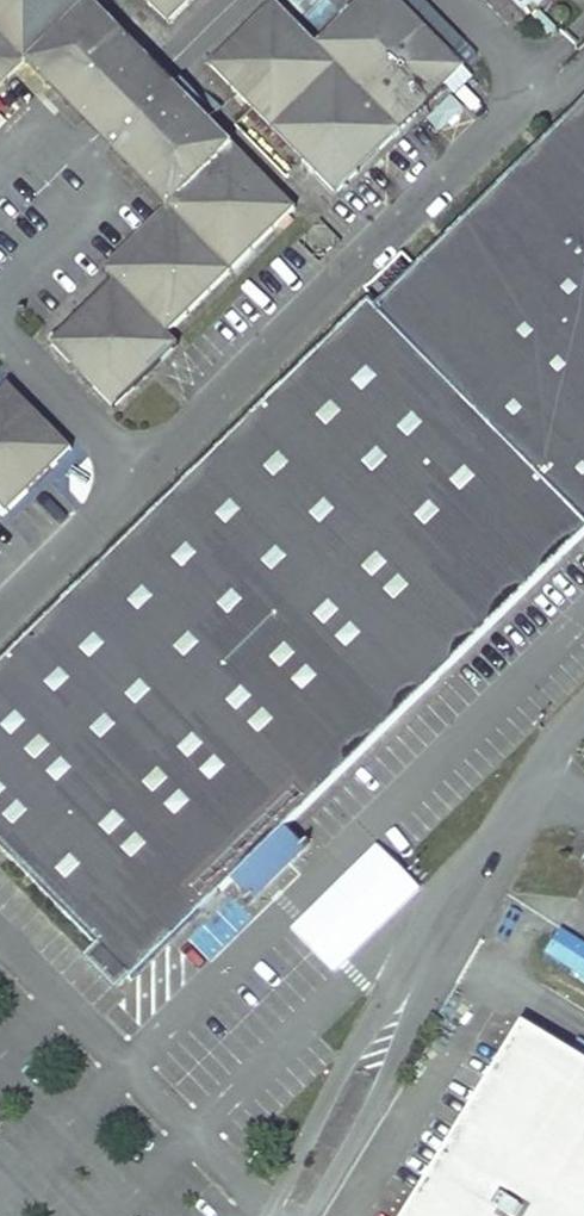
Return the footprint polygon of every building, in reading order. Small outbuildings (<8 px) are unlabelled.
[(19,70),(22,53),(51,56),(49,70),(83,105),(138,51),(89,0),(0,0),(0,88),(19,70)] [(166,21),(188,0),(146,0),(166,21)] [(209,66),(333,192),(460,67),(395,0),(359,0),(314,43),(273,3),(209,66)] [(522,9),(532,0),(514,0),(522,9)] [(0,88),(0,100),(33,67),(167,206),(105,268),(112,273),(116,278),(176,220),(187,222),(189,196),(170,195),(138,162),(194,107),(138,51),(83,105),(49,70),(51,56),(22,53),(19,70),(0,88)] [(0,659),(0,847),(129,978),(232,877),(278,832),(583,531),(583,97),(370,307),(364,300),(0,659)] [(449,99),(427,122),(438,133),(460,111),(449,99)] [(138,162),(170,195),(189,196),(187,222),(176,220),(116,278),(112,273),(46,337),(110,403),(175,338),(165,328),(290,206),(194,107),(138,162)] [(4,507),(69,443),(6,378),(0,384),(0,504),(4,507)] [(296,849),(278,832),(232,877),(249,895),(296,849)] [(330,976),(421,894),(379,848),(288,929),(330,976)] [(406,1215),(583,1215),(583,1060),(524,1023),(406,1215)]
